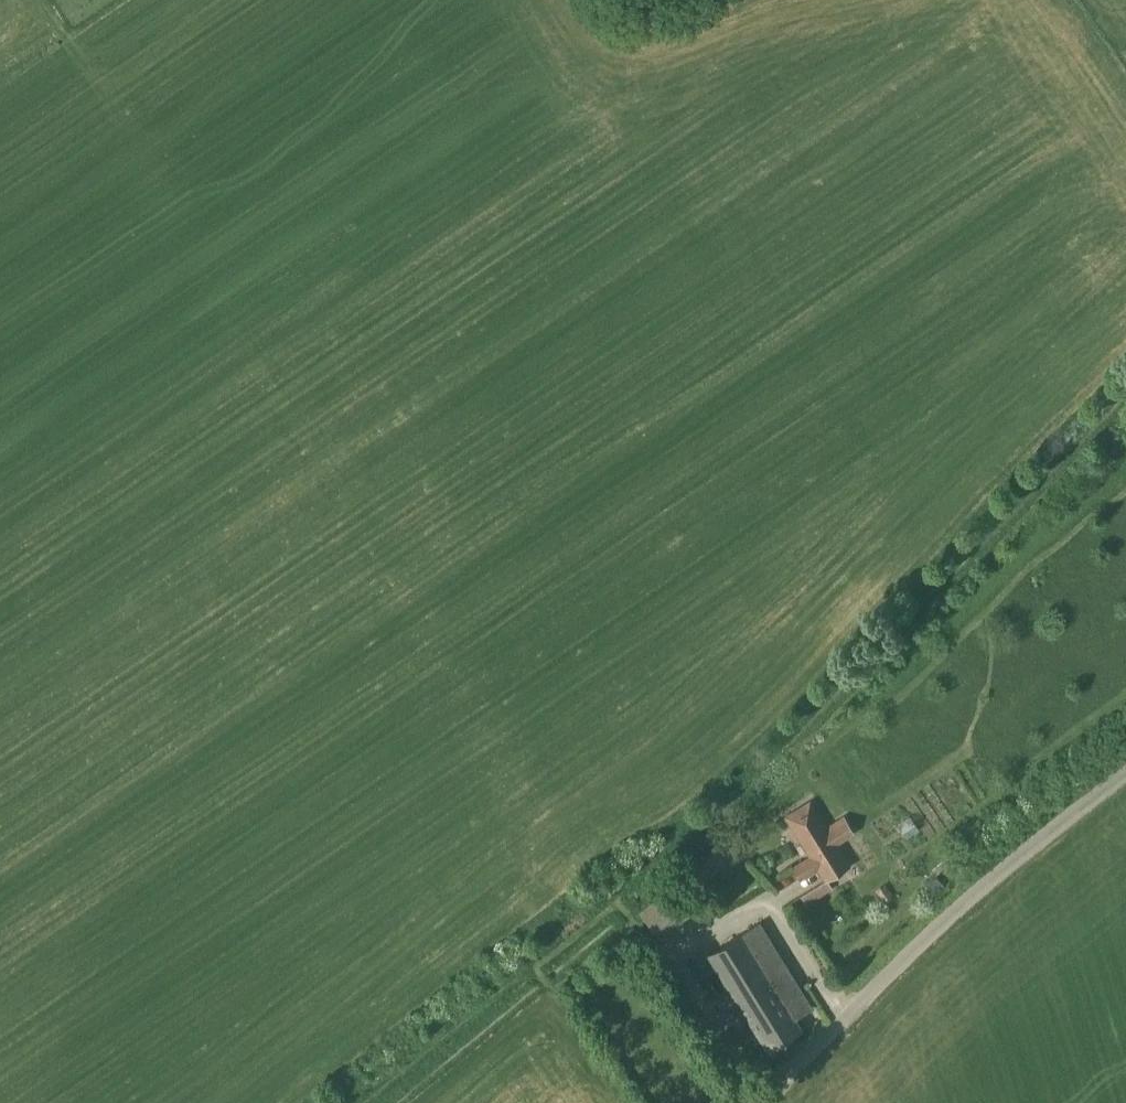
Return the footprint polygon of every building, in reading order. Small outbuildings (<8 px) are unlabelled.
[(827,880),(850,865),(810,799),(784,815),(808,856),(792,866),(800,880),(817,870),(824,881),(827,880)] [(851,867),(830,878),(834,886),(856,875),(851,867)] [(832,888),(827,880),(824,881),(815,886),(820,895),(832,888)] [(703,952),(768,1051),(801,1029),(782,1000),(799,989),(755,923),(738,934),(736,930),(703,952)]
